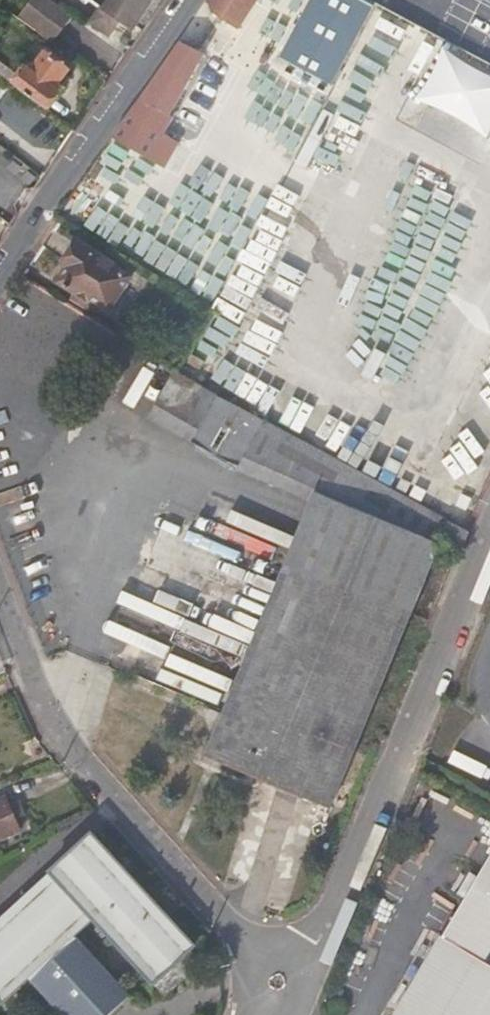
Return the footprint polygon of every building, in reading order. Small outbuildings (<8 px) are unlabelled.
[(22,14),(55,39),(70,17),(47,0),(32,0),(22,14)] [(101,8),(118,21),(132,30),(150,0),(105,0),(101,8)] [(209,1),(216,14),(239,26),(257,0),(209,0),(209,1)] [(376,6),(364,0),(314,0),(281,61),(333,88),(376,6)] [(118,21),(101,8),(90,24),(108,36),(118,21)] [(205,40),(187,32),(113,138),(177,177),(191,150),(165,134),(176,116),(172,113),(205,55),(202,53),(207,45),(207,43),(206,41),(205,40)] [(419,99),(489,130),(489,61),(445,41),(419,99)] [(15,84),(47,108),(64,83),(60,80),(62,77),(68,82),(71,77),(64,72),(68,67),(45,51),(35,64),(26,58),(18,69),(22,72),(15,84)] [(79,244),(64,266),(69,271),(60,285),(74,295),(71,299),(88,310),(92,304),(110,315),(131,282),(115,272),(117,268),(79,244)] [(320,494),(440,544),(459,552),(466,533),(449,524),(451,520),(373,478),(263,418),(262,419),(180,375),(156,420),(241,469),(239,473),(315,506),(320,494)] [(320,494),(315,506),(290,565),(255,649),(209,760),(329,810),(440,544),(320,494)] [(0,652),(0,677),(8,674),(0,652)] [(0,801),(0,837),(18,829),(13,817),(20,814),(16,804),(10,806),(7,798),(0,801)] [(95,918),(157,981),(196,942),(90,832),(0,920),(0,1000),(6,1006),(32,980),(67,1014),(113,1014),(133,994),(77,937),(95,918)] [(401,1014),(489,1014),(489,864),(401,1014)] [(193,948),(160,983),(169,992),(203,958),(193,948)]
